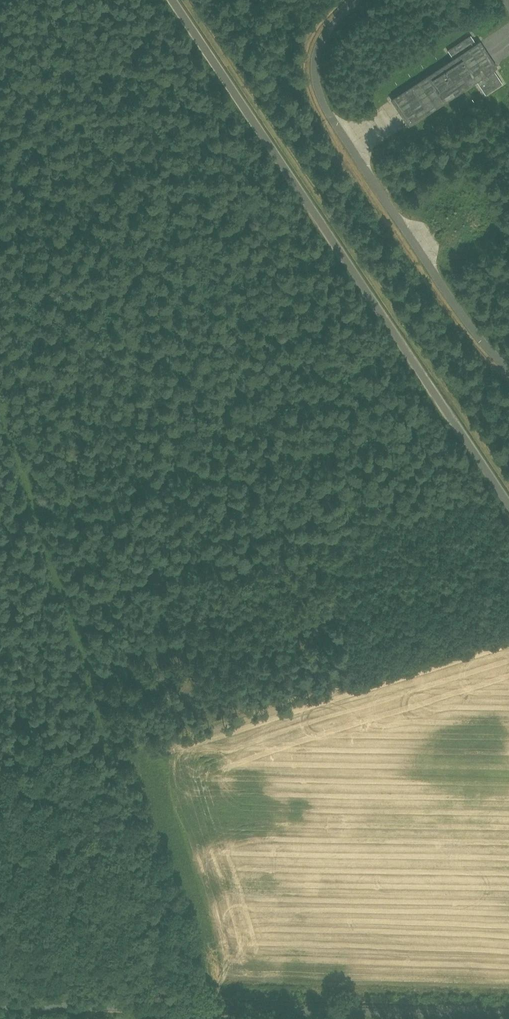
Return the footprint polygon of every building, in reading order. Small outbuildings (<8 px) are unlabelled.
[(504,89),(495,76),(499,73),(490,59),(481,45),(474,49),(467,40),(445,54),(451,63),(421,83),(423,85),(391,106),(409,133),(478,87),(486,100),(504,89)]
